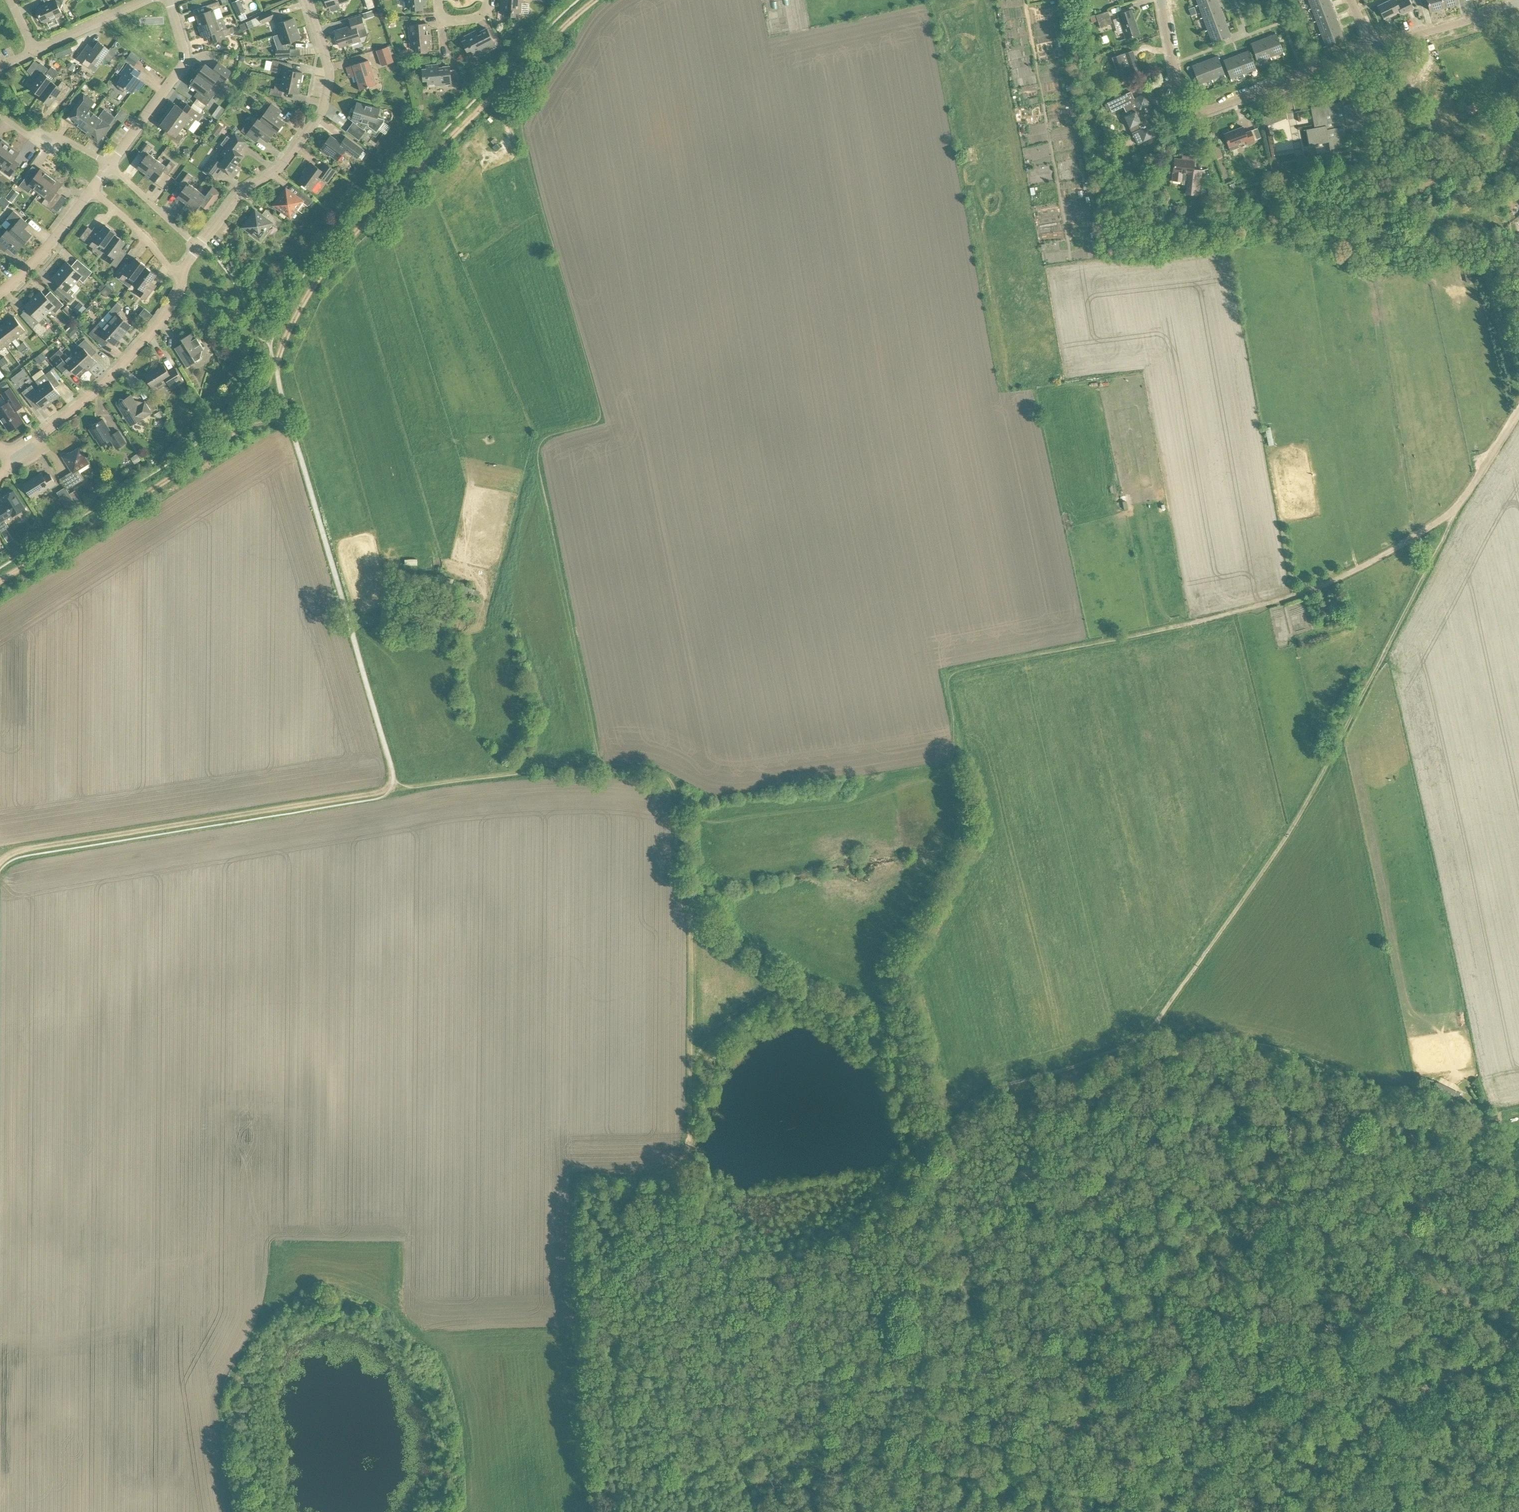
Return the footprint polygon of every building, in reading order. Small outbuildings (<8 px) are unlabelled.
[(45,4),(36,8),(39,16),(38,17),(39,20),(45,22),(62,14),(60,9),(61,8),(63,4),(64,0),(51,0),(52,1),(45,4)] [(246,12),(241,0),(238,0),(232,2),(238,16),(246,12)] [(348,1),(348,0),(325,0),(327,7),(329,7),(330,10),(332,11),(340,9),(339,4),(348,1)] [(405,7),(412,6),(412,11),(423,10),(422,6),(426,5),(426,0),(405,0),(405,7)] [(501,12),(504,12),(504,16),(515,17),(515,13),(522,14),(522,0),(501,0),(501,12)] [(1222,11),(1218,0),(1212,0),(1199,5),(1203,18),(1222,11)] [(1330,1),(1329,0),(1309,0),(1312,8),(1330,1)] [(1408,0),(1407,0),(1397,5),(1395,0),(1391,0),(1378,6),(1384,18),(1400,11),(1402,14),(1413,9),(1408,0)] [(1444,7),(1442,0),(1427,0),(1430,11),(1444,7)] [(200,26),(217,20),(223,18),(219,8),(220,7),(218,1),(206,6),(208,11),(196,15),(200,26)] [(1317,21),(1335,14),(1330,1),(1312,8),(1317,21)] [(1112,23),(1108,10),(1096,14),(1100,28),(1112,23)] [(1127,39),(1140,34),(1132,10),(1118,14),(1127,39)] [(274,18),(271,11),(245,23),(248,29),(274,18)] [(372,11),(362,14),(364,20),(374,16),(372,11)] [(1208,30),(1226,23),(1222,11),(1203,18),(1208,30)] [(1321,33),(1340,26),(1335,14),(1317,21),(1321,33)] [(357,31),(365,28),(361,16),(349,20),(351,26),(335,32),(340,46),(360,40),(357,31)] [(227,29),(223,18),(217,20),(200,26),(198,26),(202,37),(216,33),(208,36),(210,43),(226,38),(225,36),(233,33),(231,27),(227,29)] [(279,34),(296,28),(293,18),(276,23),(279,34)] [(430,34),(427,34),(426,23),(409,25),(411,49),(417,48),(417,52),(428,51),(428,47),(431,47),(430,34)] [(1226,23),(1208,30),(1213,43),(1231,36),(1226,23)] [(1340,26),(1321,33),(1326,46),(1344,39),(1340,26)] [(296,28),(279,34),(280,34),(273,36),(277,49),(276,49),(276,57),(290,56),(290,49),(288,49),(286,43),(300,39),(296,28)] [(473,56),(495,44),(487,28),(477,33),(476,31),(464,37),(465,39),(462,41),(467,51),(470,49),(473,56)] [(1264,39),(1271,57),(1284,52),(1277,34),(1264,39)] [(1258,62),(1271,57),(1264,39),(1251,44),(1258,62)] [(115,54),(115,50),(111,47),(109,49),(99,42),(94,48),(88,44),(77,58),(88,67),(92,62),(98,66),(104,58),(110,62),(115,54)] [(376,50),(381,67),(393,62),(390,54),(395,53),(392,45),(376,50)] [(1119,78),(1140,71),(1133,50),(1112,57),(1119,78)] [(1237,56),(1243,74),(1256,69),(1250,51),(1237,56)] [(125,60),(134,66),(140,58),(132,52),(125,60)] [(1205,61),(1212,79),(1225,74),(1218,56),(1205,61)] [(1231,78),(1243,74),(1237,56),(1224,60),(1231,78)] [(283,79),(300,83),(302,72),(287,69),(288,63),(273,60),(270,71),(284,74),(283,79)] [(360,89),(376,85),(368,60),(352,65),(353,65),(346,67),(349,77),(356,75),(360,89)] [(40,97),(52,82),(59,72),(52,67),(49,70),(40,63),(39,64),(35,61),(34,61),(27,71),(35,81),(30,88),(41,96),(39,97),(40,97)] [(1199,84),(1212,79),(1205,61),(1192,66),(1199,84)] [(71,62),(67,68),(71,71),(76,66),(71,62)] [(198,74),(218,89),(231,72),(218,62),(212,70),(205,64),(198,74)] [(128,64),(122,72),(120,74),(123,76),(118,82),(119,83),(117,86),(123,92),(126,88),(132,93),(136,88),(139,89),(144,83),(137,77),(140,73),(128,64)] [(456,70),(450,70),(450,67),(439,67),(439,65),(426,66),(426,68),(422,69),(423,80),(427,79),(427,86),(452,84),(451,82),(457,81),(457,80),(459,79),(459,72),(456,72),(456,70)] [(206,105),(218,89),(198,74),(190,84),(201,92),(196,98),(206,105)] [(298,94),(300,83),(283,79),(281,85),(276,84),(275,89),(271,88),(270,94),(281,97),(283,91),(298,94)] [(52,82),(40,97),(50,105),(58,95),(63,99),(71,88),(62,81),(58,86),(52,82)] [(470,86),(467,81),(462,84),(465,89),(470,86)] [(1131,92),(1108,103),(1105,104),(1108,112),(1111,110),(1112,112),(1124,107),(1126,112),(1128,112),(1129,115),(1124,117),(1138,145),(1155,136),(1144,114),(1153,110),(1145,93),(1134,99),(1131,92)] [(82,129),(94,113),(89,110),(95,102),(84,94),(65,119),(76,128),(78,126),(82,129)] [(260,119),(275,131),(276,132),(284,122),(278,117),(282,111),(266,100),(259,109),(265,113),(260,119)] [(384,119),(377,117),(380,109),(357,102),(356,106),(354,105),(349,113),(351,114),(349,117),(352,119),(351,120),(353,122),(346,131),(359,140),(366,131),(364,129),(367,125),(376,132),(382,125),(384,122),(384,119)] [(1347,125),(1362,122),(1359,103),(1343,106),(1343,103),(1312,108),(1316,127),(1306,129),(1309,145),(1329,142),(1330,149),(1346,147),(1343,127),(1348,126),(1347,125)] [(168,115),(183,126),(188,130),(196,120),(199,122),(203,116),(189,105),(185,111),(176,104),(168,115)] [(220,118),(227,108),(221,104),(214,114),(220,118)] [(98,117),(94,113),(82,129),(87,132),(86,134),(98,143),(107,130),(106,129),(115,117),(104,109),(98,117)] [(1266,124),(1288,119),(1286,109),(1264,114),(1266,124)] [(178,133),(183,126),(168,115),(160,125),(170,132),(166,138),(176,146),(183,136),(178,133)] [(275,131),(260,119),(258,118),(253,125),(248,121),(241,131),(256,142),(261,137),(267,141),(275,131)] [(1255,141),(1251,131),(1245,133),(1243,127),(1225,134),(1229,146),(1229,147),(1230,151),(1239,148),(1237,144),(1246,141),(1247,144),(1255,141)] [(225,157),(237,165),(243,156),(238,152),(246,141),(235,133),(231,139),(227,136),(221,144),(225,148),(221,154),(225,157)] [(357,158),(363,150),(346,137),(341,143),(331,136),(321,148),(337,160),(345,150),(357,158)] [(11,146),(2,140),(0,143),(0,161),(11,146)] [(146,174),(157,160),(148,153),(153,147),(148,143),(140,154),(145,157),(137,167),(146,174)] [(0,161),(0,165),(3,167),(1,170),(10,176),(18,165),(13,161),(19,153),(11,146),(0,161)] [(1183,156),(1183,159),(1175,158),(1174,173),(1173,180),(1182,181),(1182,184),(1187,185),(1186,194),(1200,195),(1202,171),(1194,170),(1195,157),(1183,156)] [(237,165),(225,157),(221,163),(213,157),(204,171),(213,178),(220,168),(234,177),(241,168),(237,165)] [(157,160),(146,174),(145,176),(154,183),(163,171),(168,175),(176,164),(171,161),(166,166),(157,160)] [(328,182),(336,171),(325,163),(320,169),(311,163),(305,170),(306,171),(298,181),(311,190),(321,177),(328,182)] [(32,188),(39,193),(51,176),(41,169),(33,179),(27,175),(19,186),(29,193),(32,188)] [(186,204),(197,190),(188,183),(193,177),(188,173),(180,184),(185,187),(177,197),(186,204)] [(56,213),(60,208),(56,204),(59,199),(54,195),(62,184),(51,176),(39,193),(46,198),(42,203),(56,213)] [(197,190),(186,204),(185,205),(194,212),(201,204),(208,210),(220,193),(212,187),(206,196),(197,190)] [(12,203),(19,193),(13,188),(5,198),(12,203)] [(284,218),(287,215),(290,217),(302,201),(308,206),(313,199),(301,191),(297,197),(286,189),(274,205),(282,211),(280,215),(284,218)] [(277,227),(282,221),(266,209),(261,215),(255,211),(244,227),(260,239),(271,223),(277,227)] [(9,231),(23,244),(32,235),(25,229),(29,224),(14,211),(6,219),(11,224),(6,228),(8,229),(9,231)] [(104,248),(115,235),(116,233),(105,225),(101,231),(95,227),(92,230),(88,227),(80,238),(94,248),(93,250),(93,252),(99,256),(103,250),(104,248)] [(8,229),(3,235),(0,232),(0,248),(4,252),(8,247),(15,253),(23,244),(9,231),(8,229)] [(125,242),(115,235),(104,248),(103,250),(110,255),(107,260),(116,267),(126,253),(121,249),(125,242)] [(131,286),(133,283),(135,280),(146,267),(146,266),(135,258),(131,264),(126,260),(116,274),(117,275),(116,278),(130,288),(131,286)] [(67,262),(59,270),(75,284),(79,279),(83,282),(92,272),(78,260),(72,267),(67,262)] [(146,267),(135,280),(133,283),(140,288),(136,293),(145,300),(156,285),(151,282),(156,275),(146,267)] [(75,284),(59,270),(52,279),(60,285),(55,291),(69,302),(73,297),(72,296),(79,287),(75,284)] [(33,299),(47,313),(51,309),(55,313),(64,305),(57,298),(52,303),(41,291),(33,299)] [(42,318),(47,313),(33,299),(25,306),(34,316),(27,322),(40,337),(48,330),(43,325),(46,322),(42,318)] [(79,302),(73,310),(80,315),(86,308),(79,302)] [(108,322),(123,336),(131,326),(117,313),(123,308),(117,302),(108,312),(113,316),(108,322)] [(67,305),(62,310),(68,316),(73,312),(67,305)] [(153,315),(145,308),(140,314),(148,321),(153,315)] [(14,316),(4,324),(15,338),(25,331),(14,316)] [(114,345),(123,336),(108,322),(102,328),(98,324),(89,334),(95,339),(100,333),(114,345)] [(6,345),(15,338),(4,324),(0,327),(0,338),(6,345)] [(79,329),(74,324),(66,333),(70,337),(79,329)] [(202,350),(204,349),(193,332),(181,339),(184,343),(174,348),(186,367),(195,362),(195,361),(200,358),(202,350)] [(75,356),(84,367),(88,370),(97,362),(84,348),(89,343),(85,339),(76,347),(77,348),(72,352),(75,356)] [(67,376),(73,371),(76,374),(84,367),(75,356),(72,352),(67,357),(60,349),(50,358),(67,376)] [(168,372),(163,364),(157,368),(156,367),(144,375),(155,392),(168,383),(172,389),(184,382),(175,368),(168,372)] [(54,368),(50,371),(57,381),(62,377),(54,368)] [(40,387),(51,402),(60,395),(54,388),(60,384),(57,381),(50,371),(45,375),(41,370),(33,376),(37,381),(36,381),(40,387)] [(9,387),(5,381),(0,385),(0,392),(9,387)] [(43,409),(51,402),(40,387),(35,391),(31,385),(22,392),(29,402),(34,398),(43,409)] [(21,405),(10,388),(1,394),(7,403),(0,407),(0,417),(9,431),(23,422),(16,411),(22,407),(21,405)] [(151,413),(145,402),(138,406),(131,395),(124,400),(120,399),(119,403),(117,404),(123,414),(122,418),(125,419),(130,426),(137,422),(151,413)] [(116,449),(126,442),(118,431),(112,434),(103,419),(96,424),(97,424),(89,429),(95,438),(96,438),(101,446),(110,439),(116,449)] [(78,470),(89,463),(79,447),(70,453),(70,452),(62,457),(67,464),(72,471),(65,475),(72,487),(84,479),(78,470)] [(135,464),(141,460),(137,455),(132,459),(135,464)] [(49,488),(56,484),(49,474),(43,478),(41,474),(24,484),(31,497),(48,487),(49,488)] [(67,509),(76,504),(65,487),(57,492),(67,509)] [(5,519),(11,515),(12,516),(25,509),(13,491),(1,498),(5,504),(0,507),(0,529),(1,532),(7,528),(10,526),(5,519)] [(7,528),(1,532),(8,543),(14,539),(7,528)]
